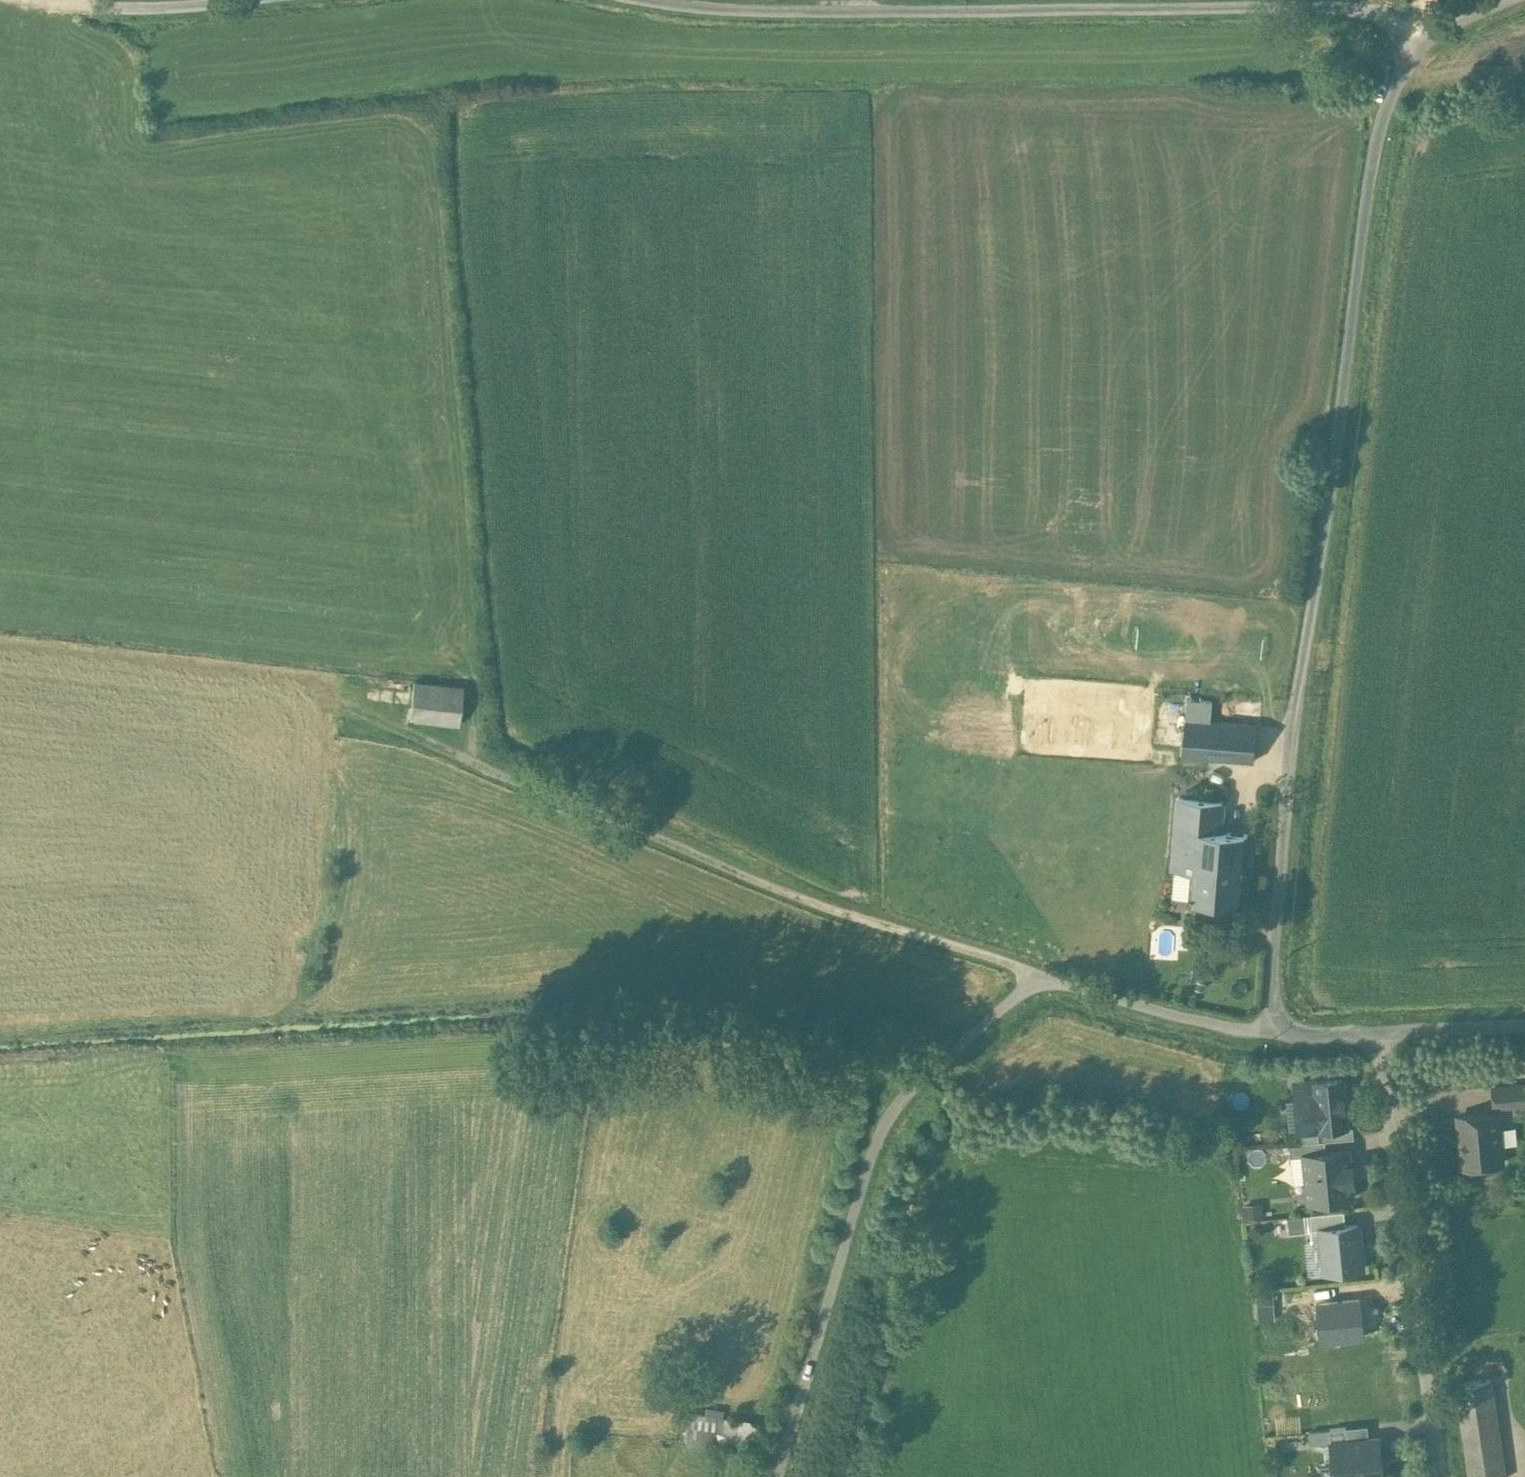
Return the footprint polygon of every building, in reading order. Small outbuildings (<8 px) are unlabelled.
[(463,683),(414,678),(409,715),(459,721),(463,683)] [(1258,721),(1211,717),(1214,691),(1189,689),(1183,751),(1255,757),(1258,721)] [(1260,696),(1214,691),(1211,717),(1258,721),(1260,696)] [(1223,795),(1180,792),(1174,863),(1193,865),(1194,852),(1197,823),(1221,825),(1223,795)] [(1221,825),(1197,823),(1194,852),(1246,856),(1249,828),(1221,825)] [(1246,856),(1194,852),(1193,865),(1191,894),(1243,899),(1246,856)] [(1342,1077),(1296,1082),(1297,1097),(1302,1096),(1305,1128),(1300,1128),(1300,1129),(1330,1126),(1347,1125),(1345,1106),(1346,1106),(1345,1096),(1344,1096),(1342,1077)] [(1494,1087),(1496,1106),(1524,1103),(1524,1084),(1494,1087)] [(1498,1111),(1460,1115),(1464,1166),(1503,1162),(1498,1111)] [(1330,1126),(1318,1128),(1319,1140),(1326,1139),(1331,1138),(1330,1126)] [(1319,1140),(1290,1143),(1291,1155),(1304,1154),(1304,1153),(1327,1151),(1326,1139),(1319,1140)] [(1327,1151),(1304,1153),(1304,1154),(1309,1201),(1354,1196),(1353,1182),(1355,1182),(1353,1163),(1351,1163),(1349,1149),(1327,1151)] [(1262,1204),(1245,1205),(1246,1216),(1263,1215),(1262,1204)] [(1345,1210),(1311,1213),(1312,1229),(1322,1228),(1321,1227),(1346,1225),(1345,1210)] [(1305,1213),(1289,1215),(1292,1230),(1308,1228),(1305,1213)] [(1346,1225),(1321,1227),(1322,1228),(1326,1272),(1363,1268),(1359,1223),(1346,1225)] [(1491,1378),(1457,1383),(1464,1427),(1498,1421),(1491,1378)] [(737,1418),(688,1412),(684,1441),(712,1444),(714,1435),(735,1437),(737,1418)] [(1464,1427),(1471,1476),(1506,1476),(1498,1421),(1464,1427)] [(1325,1445),(1328,1476),(1386,1476),(1383,1440),(1325,1445)]
